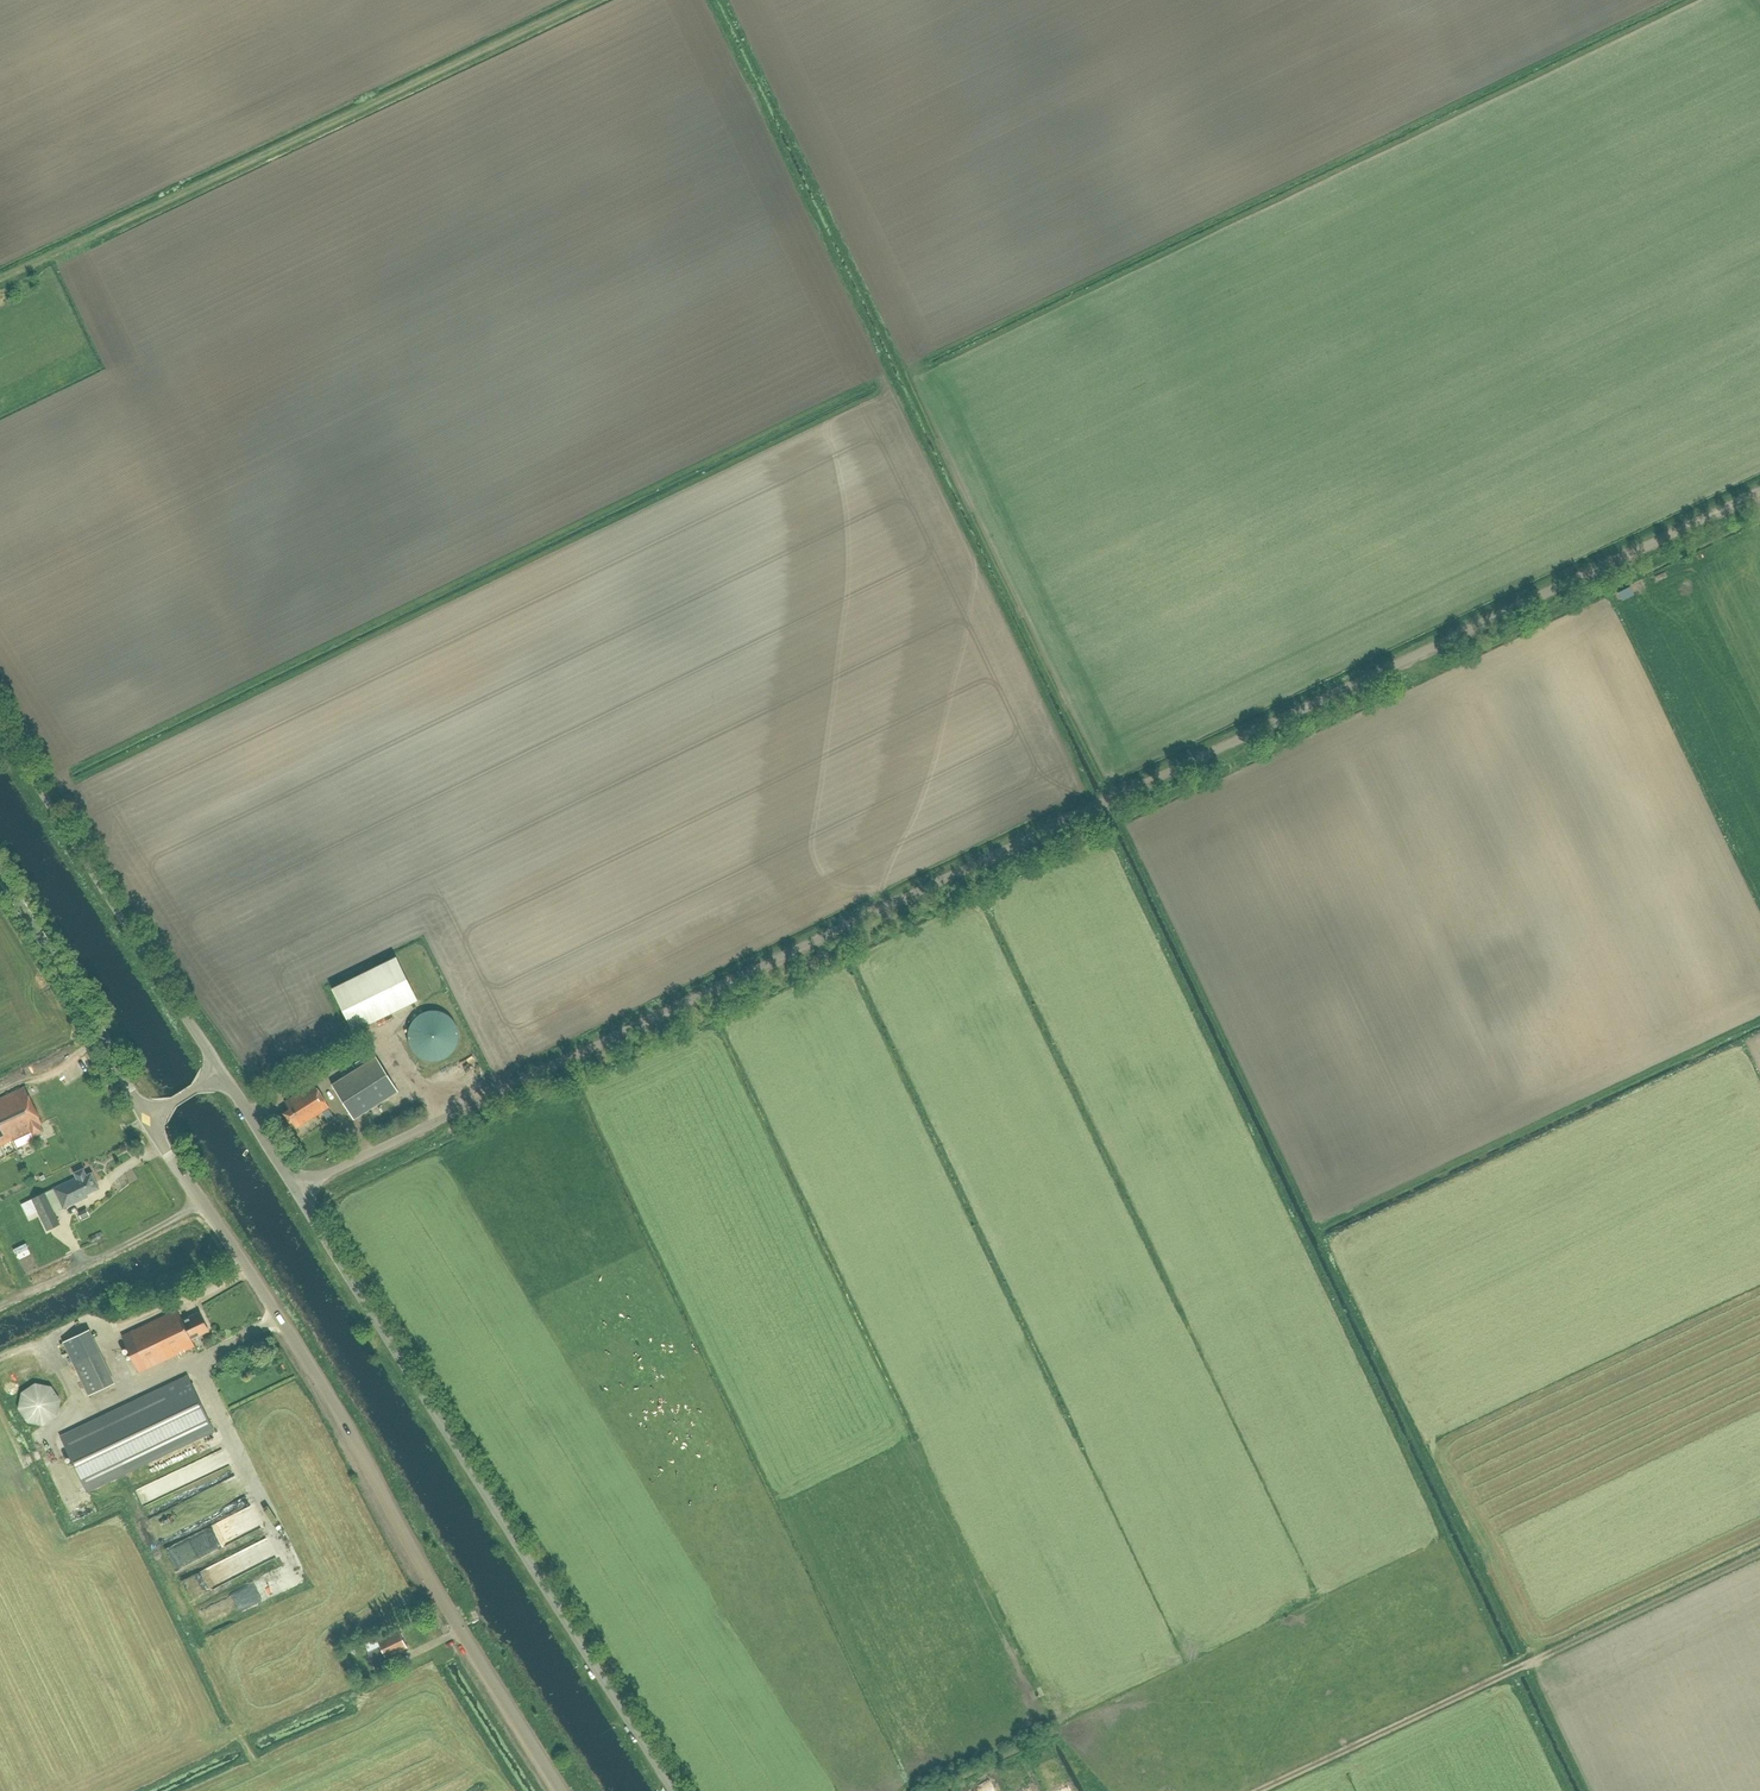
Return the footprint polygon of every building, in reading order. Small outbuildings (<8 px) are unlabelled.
[(416,1000),(395,957),(332,989),(353,1032),(416,1000)] [(458,1038),(459,1036),(458,1034),(458,1031),(458,1029),(457,1027),(456,1025),(455,1023),(454,1021),(452,1019),(451,1018),(449,1016),(448,1015),(446,1013),(444,1012),(442,1012),(439,1011),(437,1010),(435,1010),(433,1010),(430,1010),(428,1010),(426,1011),(424,1012),(422,1012),(420,1013),(418,1015),(416,1016),(415,1018),(413,1019),(412,1021),(410,1023),(409,1025),(409,1027),(408,1029),(407,1031),(407,1034),(407,1036),(407,1038),(407,1040),(408,1042),(409,1045),(409,1047),(410,1049),(412,1051),(413,1052),(415,1054),(416,1056),(418,1057),(420,1058),(422,1059),(424,1060),(426,1061),(428,1061),(430,1061),(433,1062),(435,1061),(437,1061),(439,1061),(442,1060),(444,1059),(446,1058),(448,1057),(449,1056),(451,1054),(452,1052),(454,1051),(455,1049),(456,1047),(457,1045),(458,1042),(458,1040),(458,1038)] [(332,1085),(354,1119),(398,1091),(396,1087),(397,1086),(375,1052),(331,1080),(333,1084),(332,1085)] [(329,1108),(314,1084),(285,1102),(289,1109),(284,1113),(290,1123),(292,1121),(297,1128),(329,1108)] [(24,1087),(0,1098),(0,1145),(31,1130),(34,1135),(42,1131),(38,1121),(40,1120),(24,1087)] [(105,1109),(116,1115),(120,1107),(109,1101),(105,1109)] [(86,1175),(83,1169),(75,1173),(76,1177),(53,1188),(63,1208),(88,1196),(87,1194),(97,1189),(95,1184),(96,1183),(92,1173),(86,1175)] [(60,1225),(45,1192),(32,1198),(47,1231),(60,1225)] [(90,1215),(87,1209),(78,1213),(81,1219),(90,1215)] [(37,1267),(26,1244),(14,1250),(19,1260),(23,1258),(29,1271),(37,1267)] [(183,1320),(177,1309),(122,1336),(139,1372),(195,1346),(191,1338),(209,1330),(200,1312),(183,1320)] [(90,1329),(63,1341),(89,1395),(116,1383),(90,1329)] [(214,1431),(188,1375),(60,1436),(86,1491),(214,1431)] [(52,1386),(35,1383),(22,1393),(19,1409),(28,1423),(44,1426),(58,1416),(61,1400),(52,1386)] [(272,1573),(250,1581),(257,1600),(284,1591),(279,1577),(274,1579),(272,1573)] [(293,1574),(284,1575),(285,1584),(293,1583),(293,1574)] [(377,1639),(381,1645),(367,1652),(375,1668),(396,1658),(393,1653),(406,1647),(399,1631),(386,1637),(385,1635),(377,1639)]
